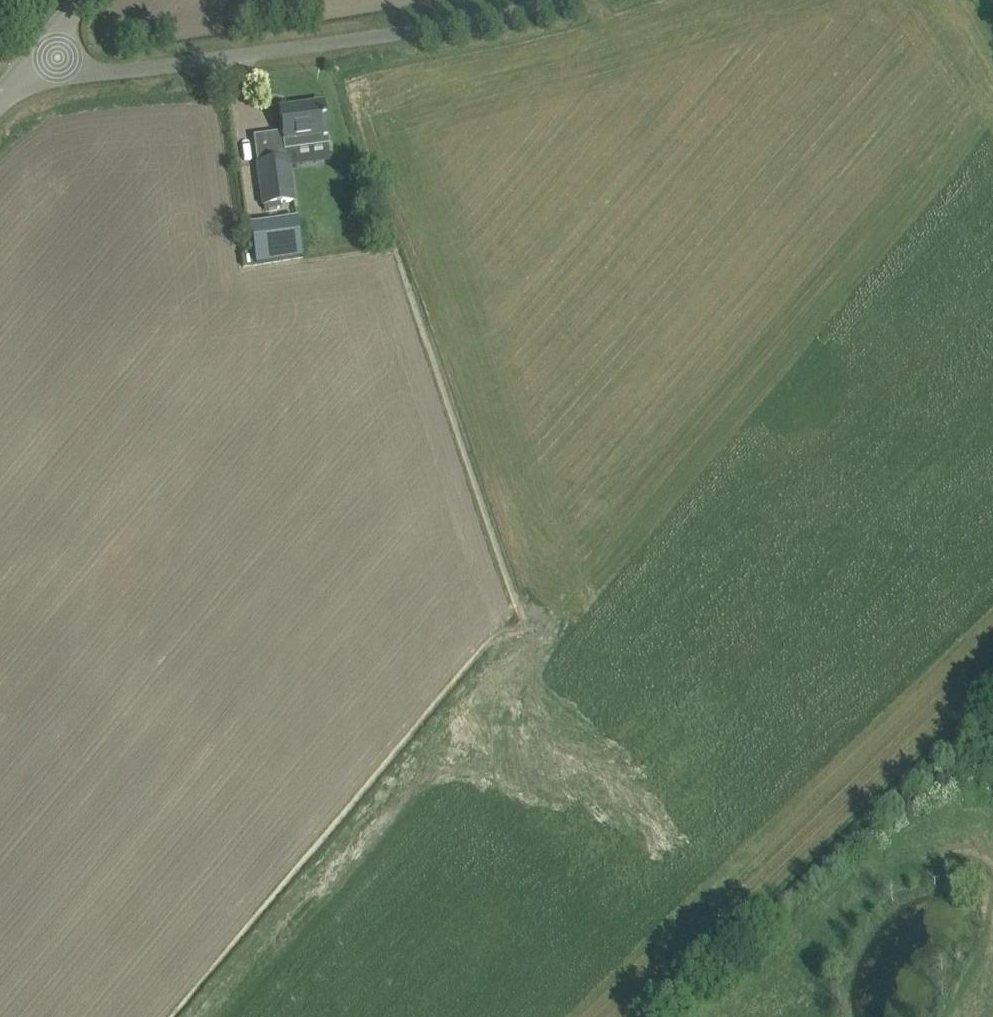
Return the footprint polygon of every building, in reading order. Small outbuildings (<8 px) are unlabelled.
[(281,110),(280,110),(285,150),(328,144),(322,104),(305,106),(305,108),(282,111),(281,110)] [(287,159),(258,163),(264,205),(265,212),(282,210),(281,203),(294,201),(288,159),(287,159)] [(297,218),(251,224),(256,265),(302,260),(297,218)]
